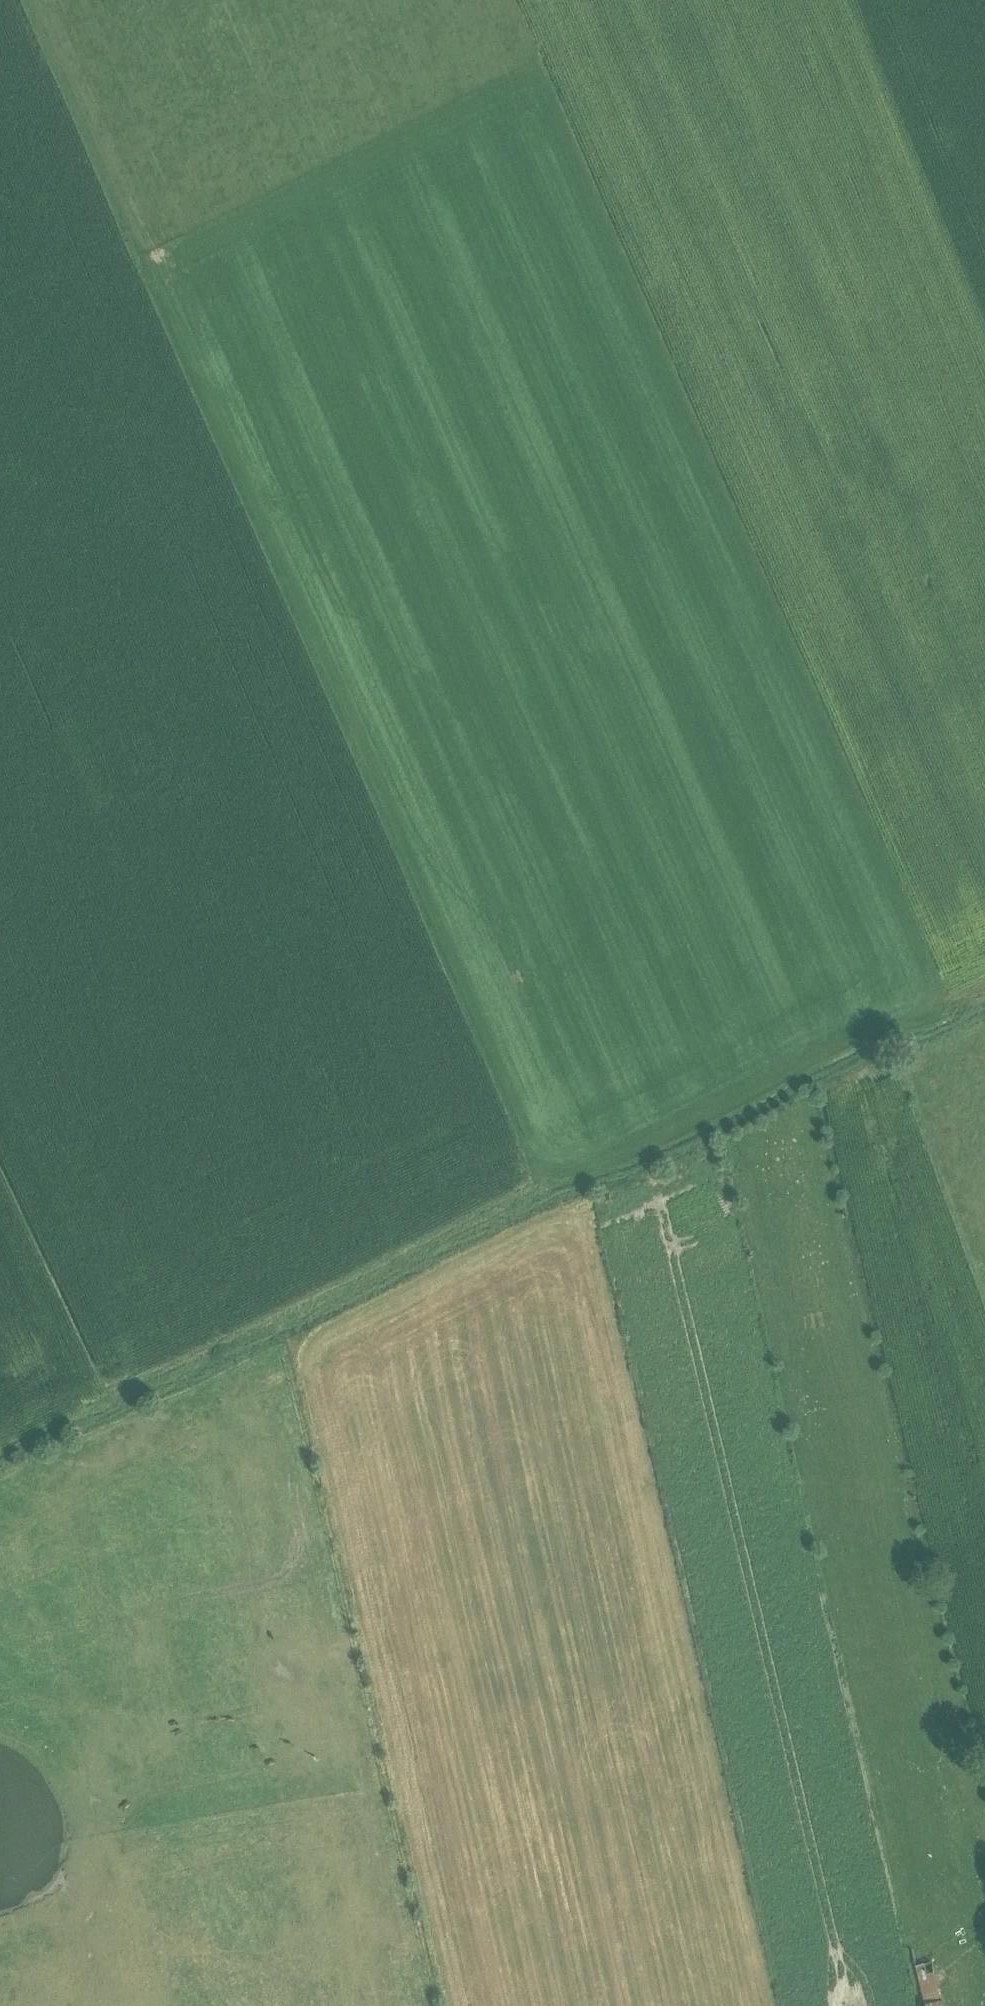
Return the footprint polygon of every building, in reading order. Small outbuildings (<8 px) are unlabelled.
[(923,2005),(948,2005),(929,1927),(905,1933),(923,2005)]
